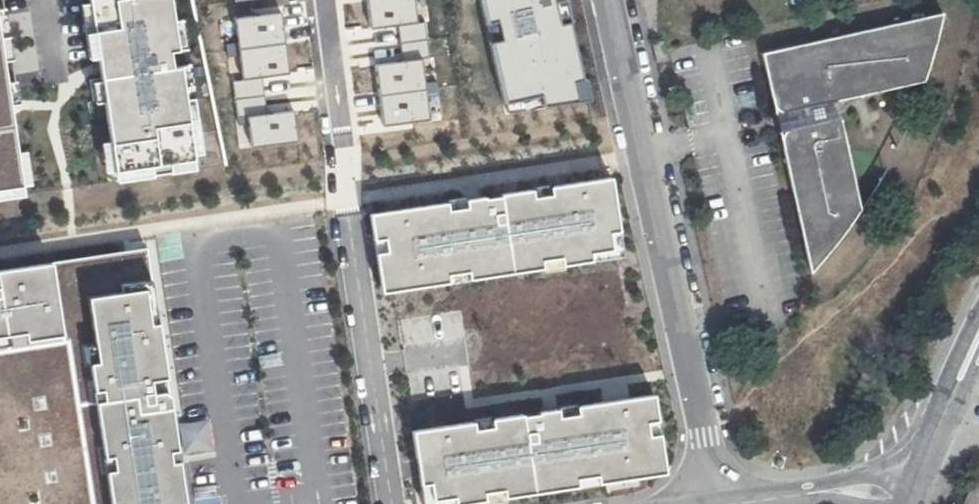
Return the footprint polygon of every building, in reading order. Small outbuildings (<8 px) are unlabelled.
[(115,184),(203,172),(190,65),(178,67),(176,51),(186,50),(180,0),(91,0),(115,184)] [(367,28),(423,20),(421,0),(364,0),(367,28)] [(568,0),(486,0),(513,111),(597,104),(568,0)] [(31,198),(0,1),(0,203),(31,198)] [(293,72),(285,13),(236,19),(244,79),(293,72)] [(786,114),(825,106),(926,84),(939,19),(761,56),(774,117),(786,114)] [(666,59),(664,49),(662,40),(650,43),(654,61),(666,59)] [(437,120),(428,53),(374,60),(383,127),(437,120)] [(786,114),(790,132),(829,123),(825,106),(786,114)] [(839,121),(829,123),(790,132),(777,135),(810,276),(861,211),(839,121)] [(434,205),(357,217),(361,242),(373,240),(376,257),(364,259),(370,297),(437,286),(435,278),(457,275),(458,283),(518,274),(517,265),(539,262),(540,270),(581,264),(579,255),(601,252),(598,234),(609,233),(606,215),(601,178),(539,188),(541,197),(521,200),(520,191),(489,196),(489,198),(472,201),(472,199),(454,202),(455,210),(436,214),(434,205)] [(519,188),(520,191),(521,200),(541,197),(539,188),(539,185),(519,188)] [(434,201),(434,205),(436,214),(455,210),(454,202),(453,198),(434,201)] [(613,259),(609,233),(598,234),(601,252),(579,255),(581,264),(613,259)] [(373,240),(361,242),(362,249),(364,259),(376,257),(373,240)] [(176,466),(179,466),(176,444),(172,445),(172,441),(168,416),(167,413),(163,382),(155,332),(159,332),(156,311),(152,311),(142,250),(51,264),(39,266),(0,272),(0,503),(181,503),(176,466)] [(517,265),(518,274),(519,278),(541,274),(540,270),(539,262),(517,265)] [(457,275),(435,278),(437,286),(437,290),(459,286),(458,283),(457,275)] [(451,419),(390,428),(397,477),(398,481),(408,480),(411,497),(432,494),(434,503),(474,497),(473,488),(495,484),(496,494),(557,485),(555,475),(577,472),(578,481),(646,471),(640,433),(628,435),(625,418),(637,416),(633,391),(556,403),(557,412),(537,415),(536,406),(531,407),(518,409),(518,412),(502,414),(501,411),(470,416),(472,425),(452,428),(451,419)] [(535,402),(536,406),(537,415),(557,412),(556,403),(555,399),(547,401),(535,402)] [(450,416),(451,419),(452,428),(472,425),(470,416),(470,413),(450,416)] [(639,426),(637,416),(625,418),(628,435),(640,433),(639,426)] [(188,424),(190,453),(212,452),(210,423),(188,424)] [(577,472),(555,475),(557,485),(557,488),(579,485),(578,481),(577,472)] [(398,481),(401,503),(428,503),(434,503),(432,494),(411,497),(408,480),(398,481)] [(473,488),(474,497),(475,500),(497,497),(496,494),(495,484),(473,488)]
